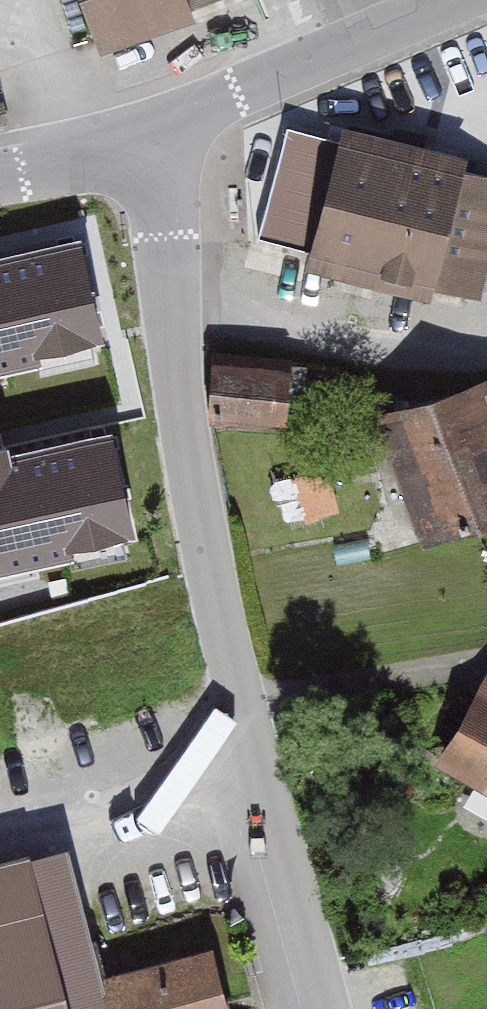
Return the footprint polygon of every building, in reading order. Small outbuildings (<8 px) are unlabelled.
[(89,49),(179,17),(174,2),(179,0),(71,0),(89,49)] [(264,231),(475,293),(486,251),(486,175),(292,118),(264,231)] [(38,359),(35,347),(97,333),(76,243),(0,260),(0,368),(38,359)] [(289,359),(214,355),(210,419),(285,424),(289,359)] [(376,411),(422,546),(486,524),(486,382),(484,374),(376,411)] [(69,550),(67,539),(129,524),(108,434),(8,457),(6,447),(0,448),(0,566),(69,550)] [(486,674),(437,762),(486,790),(486,674)] [(60,845),(0,860),(0,1008),(100,1008),(60,845)] [(99,980),(107,1008),(217,1008),(200,950),(99,980)]
